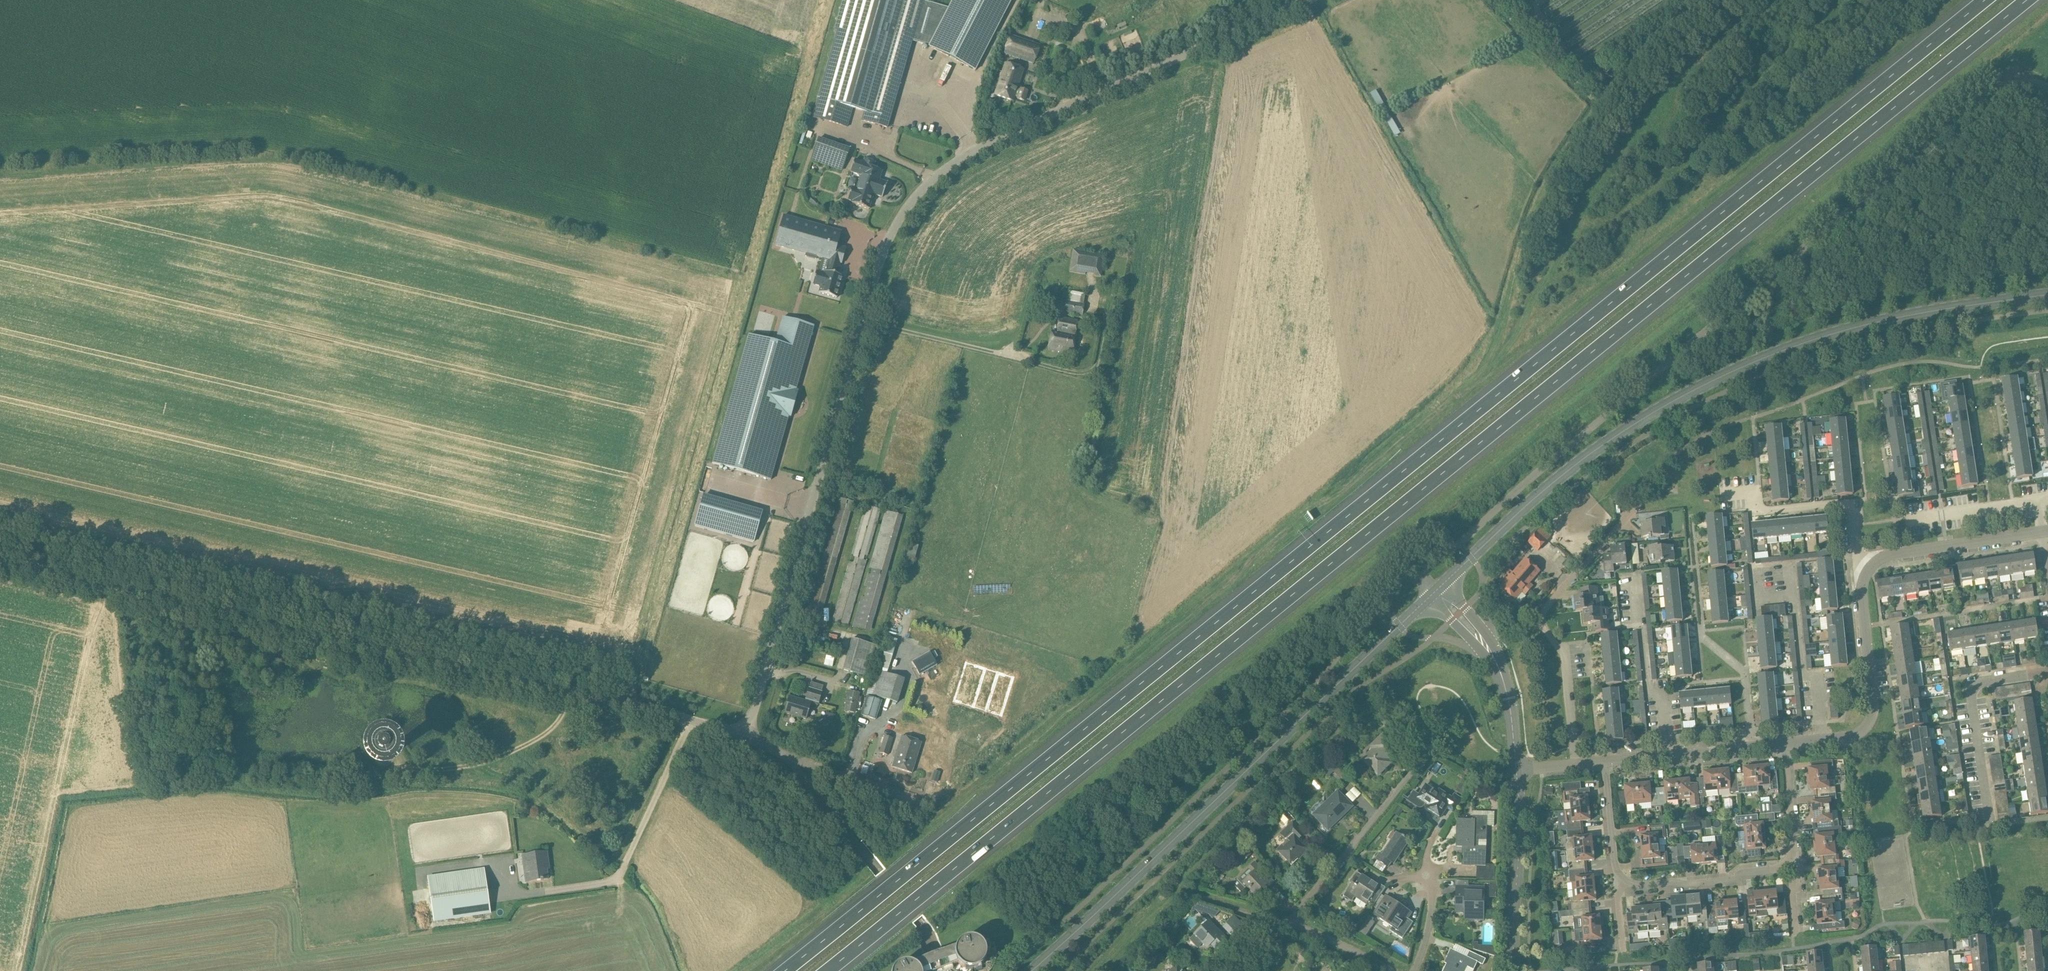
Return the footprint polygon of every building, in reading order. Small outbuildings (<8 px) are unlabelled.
[(949,9),(918,0),(843,0),(835,30),(837,31),(812,117),(847,127),(852,108),(864,112),(862,121),(887,128),(912,42),(929,47),(975,71),(1012,0),(953,0),(949,9)] [(1543,9),(1547,16),(1572,0),(1557,0),(1543,9)] [(1659,18),(1656,13),(1641,23),(1644,28),(1659,18)] [(1040,45),(1011,35),(1004,54),(1033,65),(1040,45)] [(1102,44),(1108,59),(1123,53),(1117,38),(1102,44)] [(1024,70),(1006,63),(994,95),(1012,102),(1014,97),(1017,98),(1017,99),(1023,102),(1027,92),(1020,89),(1020,91),(1017,89),(1024,70)] [(1386,108),(1376,90),(1371,94),(1380,111),(1386,108)] [(1385,119),(1395,136),(1401,133),(1391,115),(1385,119)] [(937,120),(935,125),(950,133),(952,128),(937,120)] [(850,148),(819,138),(811,160),(842,171),(850,148)] [(863,163),(855,160),(850,172),(861,176),(857,189),(852,188),(848,200),(852,202),(852,204),(869,210),(874,195),(883,197),(888,183),(879,180),(882,172),(873,168),(874,164),(864,160),(863,163)] [(817,204),(810,198),(807,201),(814,208),(817,204)] [(821,287),(819,293),(837,298),(843,277),(836,275),(840,263),(842,264),(846,249),(837,246),(841,232),(783,216),(775,245),(806,254),(806,256),(816,259),(816,257),(830,261),(826,272),(825,272),(825,274),(816,272),(813,285),(821,287)] [(1104,256),(1074,251),(1070,272),(1100,277),(1104,256)] [(1071,292),(1069,291),(1067,301),(1066,301),(1065,312),(1082,315),(1084,304),(1085,294),(1073,292),(1073,293),(1071,292)] [(1056,298),(1038,295),(1036,308),(1046,310),(1046,307),(1054,309),(1056,298)] [(791,417),(798,391),(796,390),(814,327),(782,318),(775,343),(749,336),(713,464),(771,480),(789,417),(791,417)] [(1077,321),(1064,318),(1063,326),(1059,325),(1057,332),(1052,331),(1049,348),(1073,353),(1077,334),(1075,333),(1077,321)] [(2027,371),(2025,372),(2026,376),(2035,375),(2037,387),(2042,387),(2040,374),(2039,374),(2039,369),(2035,370),(2030,371),(2027,371)] [(2002,381),(2004,393),(2020,391),(2018,378),(2002,381)] [(1957,381),(1940,383),(1943,402),(1949,401),(1949,402),(1965,399),(1963,387),(1958,388),(1957,381)] [(2044,399),(2042,387),(2037,387),(2039,397),(2031,398),(2031,401),(2039,400),(2044,399)] [(2004,393),(2006,406),(2021,403),(2020,391),(2004,393)] [(1883,399),(1885,412),(1901,409),(1899,397),(1883,399)] [(1951,414),(1967,412),(1965,399),(1949,402),(1951,414)] [(2006,406),(2008,418),(2023,416),(2021,403),(2006,406)] [(1887,424),(1902,422),(1901,409),(1885,412),(1887,424)] [(2043,424),(2047,424),(2046,411),(2041,412),(2038,412),(2040,425),(2043,424)] [(1953,426),(1969,424),(1967,412),(1951,414),(1953,426)] [(2008,418),(2010,430),(2025,428),(2023,416),(2008,418)] [(1845,420),(1830,422),(1831,434),(1847,433),(1845,420)] [(1887,424),(1889,436),(1904,434),(1902,422),(1887,424)] [(1955,439),(1971,436),(1969,424),(1953,426),(1955,439)] [(1766,428),(1767,441),(1783,439),(1787,439),(1787,438),(1787,433),(1782,434),(1781,427),(1766,428)] [(2010,430),(2012,443),(2027,440),(2025,428),(2010,430)] [(1929,443),(1927,430),(1922,431),(1924,440),(1921,440),(1922,444),(1929,443)] [(1831,434),(1832,446),(1848,445),(1847,433),(1831,434)] [(1904,434),(1889,436),(1891,448),(1906,446),(1906,445),(1904,434)] [(1957,451),(1972,449),(1971,436),(1955,439),(1957,451)] [(1783,439),(1767,441),(1768,453),(1784,451),(1783,439)] [(2012,443),(2014,455),(2029,452),(2027,440),(2012,443)] [(1931,455),(1929,443),(1922,444),(1923,451),(1925,451),(1926,456),(1931,455)] [(1832,446),(1833,459),(1849,457),(1848,445),(1832,446)] [(1906,446),(1891,448),(1893,461),(1908,458),(1906,446)] [(1959,463),(1974,461),(1972,449),(1957,451),(1959,463)] [(1785,464),(1784,451),(1768,453),(1769,465),(1785,464)] [(2014,455),(2016,467),(2031,465),(2029,452),(2014,455)] [(1833,459),(1835,471),(1850,470),(1849,457),(1833,459)] [(1942,457),(1934,458),(1936,467),(1941,466),(1940,466),(1943,465),(1942,457)] [(1910,471),(1908,458),(1893,461),(1895,473),(1910,471)] [(1976,473),(1974,461),(1959,463),(1961,476),(1976,473)] [(1786,476),(1785,464),(1769,465),(1771,477),(1786,476)] [(2031,465),(2016,467),(2018,480),(2033,477),(2031,465)] [(1835,471),(1836,483),(1852,482),(1850,470),(1835,471)] [(1912,483),(1910,471),(1895,473),(1897,485),(1912,483)] [(1978,486),(1976,473),(1961,476),(1963,488),(1978,486)] [(1787,488),(1786,476),(1771,477),(1772,489),(1787,488)] [(1853,494),(1852,482),(1836,483),(1837,496),(1853,494)] [(1912,483),(1897,485),(1899,498),(1904,497),(1904,501),(1920,499),(1918,482),(1912,483)] [(1789,500),(1787,488),(1772,489),(1773,502),(1789,500)] [(705,495),(697,527),(759,542),(766,509),(705,495)] [(857,504),(833,498),(801,621),(824,627),(857,504)] [(880,512),(865,508),(832,626),(847,631),(880,512)] [(906,519),(887,513),(854,634),(873,639),(906,519)] [(1706,518),(1707,530),(1723,529),(1722,516),(1706,518)] [(1827,517),(1814,518),(1815,534),(1828,533),(1827,517)] [(1803,535),(1815,534),(1814,518),(1802,519),(1803,535)] [(1665,527),(1664,519),(1646,521),(1647,523),(1640,524),(1641,538),(1661,536),(1660,528),(1665,527)] [(1791,536),(1803,535),(1802,519),(1789,521),(1791,536)] [(1778,537),(1791,536),(1789,521),(1777,522),(1778,537)] [(1766,539),(1778,537),(1777,522),(1765,523),(1766,539)] [(1753,540),(1766,539),(1765,523),(1751,524),(1753,540)] [(1723,529),(1707,530),(1708,542),(1724,541),(1723,529)] [(1547,541),(1538,533),(1529,543),(1538,551),(1547,541)] [(1724,541),(1708,542),(1710,555),(1725,553),(1725,548),(1724,541)] [(1626,564),(1624,545),(1610,546),(1611,554),(1603,555),(1605,573),(1613,572),(1612,565),(1626,564)] [(1668,548),(1668,546),(1649,547),(1650,556),(1655,555),(1656,563),(1674,561),(1673,547),(1668,548)] [(1817,553),(1818,558),(1831,557),(1830,549),(1818,550),(1818,553),(1817,553)] [(1768,552),(1755,554),(1756,563),(1756,564),(1769,563),(1768,558),(1768,552)] [(1727,566),(1725,553),(1710,555),(1711,567),(1727,566)] [(2033,553),(2021,555),(2024,574),(2036,572),(2033,553)] [(2021,555),(2008,557),(2011,576),(2024,574),(2021,555)] [(2008,557),(1996,559),(1999,578),(2011,576),(2008,557)] [(1541,571),(1526,559),(1510,577),(1506,575),(1501,581),(1504,584),(1501,588),(1515,600),(1522,592),(1526,595),(1531,589),(1529,588),(1531,585),(1530,584),(1541,571)] [(1996,559),(1983,561),(1986,580),(1999,578),(1996,559)] [(1817,562),(1819,575),(1834,573),(1832,561),(1817,562)] [(1983,561),(1971,563),(1974,582),(1986,580),(1983,561)] [(1961,584),(1974,582),(1971,563),(1958,565),(1961,584)] [(1939,572),(1942,591),(1955,589),(1952,570),(1939,572)] [(1662,572),(1663,585),(1678,584),(1677,571),(1662,572)] [(1939,572),(1927,573),(1930,593),(1942,591),(1939,572)] [(1708,574),(1709,587),(1724,585),(1723,573),(1708,574)] [(1834,573),(1819,575),(1820,587),(1835,586),(1834,573)] [(1927,573),(1914,575),(1917,595),(1930,593),(1927,573)] [(1914,575),(1902,577),(1905,597),(1917,595),(1914,575)] [(1798,577),(1799,589),(1807,588),(1804,588),(1803,576),(1798,577)] [(1902,577),(1890,579),(1893,598),(1905,597),(1902,577)] [(1893,598),(1890,579),(1877,581),(1880,600),(1893,598)] [(1663,585),(1665,597),(1679,596),(1678,584),(1663,585)] [(1709,587),(1710,599),(1726,597),(1724,585),(1709,587)] [(1820,587),(1821,599),(1836,598),(1835,586),(1820,587)] [(1584,610),(1584,611),(1600,609),(1597,587),(1581,589),(1582,597),(1575,597),(1576,611),(1584,610)] [(1807,588),(1799,589),(1800,602),(1808,601),(1808,600),(1807,588)] [(1745,608),(1747,608),(1752,607),(1751,595),(1745,595),(1745,596),(1734,597),(1734,600),(1741,599),(1742,608),(1745,608)] [(1665,597),(1666,610),(1680,608),(1679,596),(1665,597)] [(1726,597),(1710,599),(1712,611),(1727,610),(1726,597)] [(1836,598),(1821,599),(1823,612),(1838,611),(1836,598)] [(1802,617),(1807,617),(1806,607),(1813,606),(1812,600),(1808,600),(1808,601),(1800,602),(1802,617)] [(1600,609),(1584,611),(1585,624),(1593,624),(1594,632),(1610,630),(1607,608),(1600,609)] [(1682,621),(1680,608),(1666,610),(1667,622),(1682,621)] [(1728,622),(1727,610),(1712,611),(1713,624),(1728,622)] [(1828,630),(1843,629),(1842,616),(1827,618),(1828,630)] [(1757,632),(1773,631),(1771,618),(1768,619),(1762,619),(1756,620),(1757,632)] [(2023,621),(2026,640),(2039,638),(2036,619),(2023,621)] [(2010,623),(2013,642),(2026,640),(2023,621),(2010,623)] [(1908,625),(1890,628),(1892,641),(1911,638),(1910,629),(1914,628),(1913,623),(1908,624),(1908,625)] [(2001,644),(2013,642),(2010,623),(1998,625),(2001,644)] [(1989,646),(2001,644),(1998,625),(1986,627),(1989,646)] [(1671,628),(1672,640),(1688,639),(1686,626),(1671,628)] [(1976,648),(1989,646),(1986,627),(1973,629),(1976,648)] [(1828,630),(1829,643),(1844,641),(1843,629),(1828,630)] [(1964,650),(1976,648),(1973,629),(1961,631),(1964,650)] [(1774,643),(1773,631),(1757,632),(1759,645),(1774,643)] [(1951,652),(1964,650),(1961,631),(1948,633),(1951,652)] [(1634,645),(1639,644),(1637,632),(1632,632),(1633,640),(1629,640),(1629,645),(1634,645)] [(1601,635),(1602,648),(1617,646),(1616,633),(1601,635)] [(897,639),(885,636),(867,693),(898,703),(905,679),(887,673),(897,639)] [(876,644),(852,638),(843,669),(868,676),(876,644)] [(1894,653),(1913,650),(1911,638),(1892,641),(1894,653)] [(1674,653),(1689,651),(1688,639),(1672,640),(1674,653)] [(1829,643),(1831,655),(1846,653),(1844,641),(1829,643)] [(1775,656),(1774,643),(1759,645),(1760,657),(1775,656)] [(1809,645),(1804,645),(1806,658),(1811,657),(1817,657),(1816,644),(1809,645)] [(1602,648),(1604,660),(1619,658),(1617,646),(1602,648)] [(1894,653),(1896,666),(1915,663),(1913,650),(1894,653)] [(937,657),(935,651),(931,654),(930,651),(912,661),(920,675),(937,665),(934,658),(937,657)] [(1690,664),(1689,651),(1674,653),(1675,665),(1690,664)] [(818,664),(821,656),(811,653),(808,660),(818,664)] [(1846,653),(1831,655),(1832,668),(1847,666),(1846,653)] [(1777,668),(1775,656),(1760,657),(1761,670),(1777,668)] [(1619,658),(1604,660),(1605,672),(1620,671),(1619,658)] [(966,663),(954,701),(1002,716),(1014,678),(966,663)] [(1917,675),(1915,663),(1896,666),(1897,678),(1917,675)] [(1690,664),(1675,665),(1676,678),(1691,676),(1690,664)] [(1621,683),(1620,671),(1605,672),(1606,685),(1621,683)] [(1760,689),(1775,688),(1773,675),(1758,677),(1760,689)] [(1918,688),(1917,675),(1897,678),(1899,690),(1918,688)] [(823,686),(811,682),(807,697),(806,701),(790,697),(785,713),(806,719),(810,703),(817,705),(818,700),(823,686)] [(2020,697),(2026,696),(2024,684),(2018,685),(2020,697)] [(1760,689),(1761,702),(1776,700),(1775,688),(1760,689)] [(1920,700),(1918,688),(1899,690),(1901,703),(1920,700)] [(1602,692),(1604,704),(1619,703),(1617,690),(1602,692)] [(1717,691),(1718,707),(1731,705),(1730,690),(1717,691)] [(860,694),(849,691),(845,710),(855,713),(860,694)] [(1705,692),(1706,708),(1718,707),(1717,691),(1705,692)] [(1692,693),(1694,709),(1706,708),(1705,692),(1692,693)] [(1694,709),(1692,693),(1679,695),(1681,710),(1694,709)] [(881,700),(866,696),(860,715),(875,720),(881,700)] [(2016,715),(2035,712),(2033,699),(2014,702),(2016,715)] [(1776,700),(1761,702),(1762,714),(1777,712),(1776,700)] [(1922,712),(1920,700),(1901,703),(1903,715),(1922,712)] [(1604,704),(1605,717),(1620,715),(1619,703),(1604,704)] [(1838,718),(1837,706),(1830,707),(1831,719),(1838,718)] [(1802,722),(1801,709),(1796,710),(1797,716),(1791,717),(1791,723),(1802,722)] [(1778,719),(1777,712),(1762,714),(1763,726),(1778,725),(1784,724),(1784,718),(1778,719)] [(1924,726),(1922,712),(1903,715),(1905,729),(1924,726)] [(2037,724),(2035,712),(2016,715),(2017,727),(2037,724)] [(1620,715),(1605,717),(1606,729),(1621,727),(1620,715)] [(1392,722),(1386,717),(1381,722),(1386,728),(1392,722)] [(1720,726),(1721,730),(1734,729),(1733,717),(1720,718),(1720,726)] [(1951,738),(1957,737),(1956,730),(1955,724),(1942,726),(1944,739),(1951,738)] [(2038,737),(2037,724),(2017,727),(2019,740),(2038,737)] [(1621,727),(1606,729),(1608,741),(1622,740),(1621,727)] [(1912,744),(1930,741),(1928,728),(1910,731),(1912,744)] [(1402,732),(1399,735),(1404,741),(1408,738),(1402,732)] [(1391,741),(1384,734),(1371,747),(1374,750),(1363,760),(1378,775),(1387,767),(1385,764),(1393,756),(1392,755),(1398,750),(1390,742),(1391,741)] [(892,739),(884,737),(879,753),(887,755),(892,739)] [(921,743),(902,737),(892,767),(911,773),(921,743)] [(2040,749),(2038,737),(2019,740),(2021,752),(2040,749)] [(1930,741),(1912,744),(1914,757),(1932,754),(1930,741)] [(2042,762),(2040,749),(2021,752),(2023,765),(2042,762)] [(385,751),(384,751),(383,751),(382,751),(381,752),(380,753),(379,754),(379,755),(379,756),(379,757),(380,758),(380,759),(381,759),(381,760),(382,760),(383,760),(383,761),(384,761),(385,761),(386,760),(387,760),(388,759),(389,758),(389,757),(389,756),(389,755),(389,754),(389,753),(388,753),(388,752),(387,752),(386,751),(385,751)] [(1934,766),(1932,754),(1914,757),(1916,769),(1934,766)] [(1329,759),(1319,769),(1326,775),(1331,770),(1333,772),(1335,771),(1341,777),(1344,775),(1338,768),(1329,759)] [(1807,774),(1807,780),(1829,778),(1828,767),(1833,766),(1832,760),(1811,763),(1811,768),(1808,768),(1809,774),(1807,774)] [(2044,774),(2042,762),(2023,765),(2025,777),(2044,774)] [(1769,765),(1756,767),(1758,786),(1770,785),(1771,791),(1778,790),(1776,771),(1769,771),(1769,765)] [(1936,779),(1934,766),(1916,769),(1918,781),(1936,779)] [(1758,786),(1756,767),(1743,768),(1744,774),(1737,775),(1739,792),(1738,792),(1738,794),(1746,793),(1759,792),(1758,786)] [(1716,771),(1718,790),(1730,789),(1731,793),(1738,792),(1739,792),(1737,775),(1729,775),(1729,769),(1716,771)] [(941,772),(934,770),(931,780),(938,782),(941,772)] [(1704,778),(1697,779),(1697,785),(1699,798),(1704,798),(1706,798),(1706,797),(1719,796),(1718,790),(1716,771),(1703,772),(1704,778)] [(2046,787),(2044,774),(2025,777),(2027,790),(2046,787)] [(1814,790),(1815,796),(1836,794),(1835,788),(1830,788),(1829,778),(1807,780),(1808,785),(1810,784),(1811,790),(1814,790)] [(1697,785),(1691,786),(1690,779),(1690,780),(1690,779),(1677,780),(1679,800),(1691,799),(1691,804),(1692,807),(1699,806),(1697,785)] [(1938,791),(1936,779),(1918,781),(1920,794),(1938,791)] [(1665,788),(1658,789),(1659,807),(1664,806),(1666,804),(1666,801),(1679,800),(1677,780),(1664,782),(1665,788)] [(1580,783),(1562,784),(1563,791),(1564,803),(1571,802),(1571,809),(1571,810),(1590,808),(1588,796),(1577,797),(1577,790),(1581,789),(1580,783)] [(1649,783),(1637,784),(1639,804),(1651,803),(1652,807),(1659,807),(1658,789),(1650,790),(1649,783)] [(1639,804),(1637,784),(1624,786),(1625,792),(1618,793),(1619,806),(1626,805),(1639,804)] [(1438,792),(1426,785),(1420,794),(1414,790),(1408,800),(1419,807),(1420,808),(1422,808),(1423,807),(1426,804),(1429,805),(1427,809),(1440,818),(1447,807),(1455,812),(1463,800),(1456,795),(1453,799),(1440,790),(1438,792)] [(1352,787),(1343,796),(1351,803),(1359,794),(1352,787)] [(1553,788),(1546,787),(1545,795),(1553,796),(1553,788)] [(2046,787),(2027,790),(2029,802),(2047,799),(2046,787)] [(1940,804),(1938,791),(1920,794),(1921,806),(1940,804)] [(1319,802),(1310,810),(1315,816),(1315,817),(1328,830),(1337,821),(1335,819),(1350,805),(1337,792),(1327,801),(1329,803),(1324,808),(1319,802)] [(1836,800),(1836,794),(1815,796),(1815,801),(1812,802),(1812,807),(1810,807),(1811,813),(1832,811),(1831,800),(1836,800)] [(2029,802),(2031,815),(2047,812),(2047,799),(2029,802)] [(1761,815),(1780,813),(1780,805),(1772,806),(1772,802),(1760,804),(1761,815)] [(1940,804),(1921,806),(1923,819),(1942,816),(1940,804)] [(1562,827),(1563,831),(1583,829),(1582,821),(1591,820),(1590,808),(1571,810),(1571,809),(1565,810),(1566,818),(1566,826),(1562,827)] [(1287,841),(1277,851),(1285,859),(1287,857),(1293,863),(1306,851),(1296,841),(1304,834),(1293,822),(1294,821),(1286,811),(1278,819),(1286,828),(1280,834),(1287,841)] [(1833,821),(1832,811),(1811,813),(1811,818),(1813,817),(1814,824),(1818,823),(1818,829),(1841,827),(1841,826),(1839,826),(1839,821),(1833,821)] [(1458,820),(1458,845),(1465,845),(1464,865),(1478,865),(1478,872),(1492,873),(1492,865),(1486,865),(1487,846),(1479,846),(1479,840),(1487,841),(1488,826),(1495,826),(1495,812),(1483,812),(1483,818),(1475,817),(1475,821),(1458,820)] [(1668,819),(1664,815),(1660,816),(1661,824),(1668,823),(1668,819)] [(1758,824),(1757,815),(1735,817),(1736,824),(1739,826),(1744,825),(1746,838),(1765,836),(1764,823),(1758,824)] [(1712,828),(1711,819),(1702,820),(1703,829),(1712,828)] [(1641,848),(1659,846),(1658,839),(1665,838),(1664,826),(1648,828),(1649,835),(1640,836),(1641,848)] [(1842,833),(1841,827),(1818,829),(1819,835),(1815,835),(1816,841),(1813,841),(1814,846),(1835,844),(1834,834),(1842,833)] [(1568,843),(1566,844),(1567,851),(1593,848),(1592,836),(1584,837),(1583,829),(1567,831),(1567,836),(1568,843)] [(1410,841),(1397,833),(1382,855),(1379,853),(1376,859),(1389,867),(1392,862),(1395,864),(1410,841)] [(1703,844),(1705,863),(1718,862),(1717,855),(1724,855),(1722,836),(1703,837),(1703,844)] [(1746,838),(1739,839),(1741,851),(1743,850),(1744,858),(1761,857),(1760,849),(1766,849),(1765,836),(1746,838)] [(1693,865),(1705,863),(1703,844),(1691,845),(1691,846),(1684,847),(1685,859),(1692,858),(1693,865)] [(1835,844),(1814,846),(1814,851),(1817,851),(1817,857),(1820,856),(1823,856),(1824,862),(1839,861),(1839,855),(1836,855),(1835,844)] [(1659,846),(1641,848),(1643,860),(1651,859),(1652,867),(1668,865),(1667,853),(1660,854),(1659,846)] [(1251,853),(1244,847),(1236,855),(1242,862),(1251,853)] [(1567,858),(1569,870),(1587,869),(1586,861),(1595,860),(1593,848),(1567,851),(1567,858)] [(548,861),(548,852),(522,856),(526,882),(548,879),(546,862),(548,861)] [(1819,874),(1817,874),(1817,879),(1839,877),(1838,868),(1845,867),(1844,860),(1839,861),(1824,862),(1824,868),(1821,868),(1819,868),(1819,874)] [(1237,880),(1232,884),(1241,893),(1245,889),(1248,887),(1258,897),(1273,882),(1254,863),(1249,868),(1253,872),(1243,881),(1241,884),(1237,880)] [(491,914),(484,869),(428,876),(434,922),(491,914)] [(1572,883),(1573,890),(1595,888),(1594,876),(1588,877),(1587,869),(1569,870),(1570,883),(1572,883)] [(1372,882),(1357,872),(1350,882),(1352,883),(1344,895),(1352,901),(1355,897),(1367,905),(1368,903),(1373,907),(1377,901),(1386,888),(1374,880),(1372,882)] [(1839,877),(1817,879),(1818,884),(1820,884),(1821,890),(1820,890),(1820,891),(1823,891),(1824,896),(1842,894),(1842,888),(1839,888),(1840,888),(1839,877)] [(1457,895),(1457,898),(1458,898),(1458,908),(1458,912),(1469,912),(1468,920),(1485,920),(1485,901),(1483,901),(1484,887),(1470,886),(1457,886),(1457,887),(1457,895)] [(1572,906),(1568,907),(1569,911),(1573,910),(1591,908),(1590,902),(1590,900),(1597,900),(1595,888),(1573,890),(1574,897),(1572,897),(1572,906)] [(1768,916),(1767,910),(1765,889),(1760,890),(1760,892),(1754,892),(1755,899),(1748,900),(1750,916),(1757,916),(1757,917),(1768,916)] [(1771,889),(1765,889),(1767,910),(1777,909),(1778,915),(1786,914),(1784,893),(1777,894),(1777,890),(1771,891),(1771,889)] [(1814,908),(1815,914),(1836,912),(1835,901),(1840,901),(1843,900),(1842,894),(1824,896),(1821,896),(1822,901),(1815,902),(1816,908),(1814,908)] [(1406,908),(1387,896),(1375,915),(1393,927),(1391,930),(1403,938),(1414,922),(1409,919),(1412,913),(1405,908),(1406,908)] [(1700,896),(1686,897),(1688,917),(1697,916),(1698,920),(1708,919),(1707,909),(1706,905),(1701,905),(1700,896)] [(1666,908),(1667,910),(1668,923),(1678,922),(1678,918),(1688,917),(1686,897),(1672,898),(1672,908),(1666,908)] [(1731,898),(1726,899),(1728,920),(1739,919),(1739,926),(1747,924),(1745,906),(1738,907),(1737,900),(1731,901),(1731,898)] [(1728,920),(1726,899),(1720,899),(1720,901),(1715,902),(1716,909),(1707,909),(1708,919),(1709,928),(1728,927),(1728,920)] [(1660,905),(1646,907),(1649,932),(1669,930),(1668,923),(1667,910),(1661,910),(1660,905)] [(1629,934),(1649,932),(1646,907),(1633,908),(1633,913),(1627,914),(1629,934)] [(1573,910),(1569,911),(1569,917),(1573,916),(1574,922),(1575,930),(1601,927),(1600,915),(1592,916),(1592,915),(1591,908),(1573,910)] [(1220,911),(1212,909),(1208,913),(1212,918),(1220,911)] [(1836,912),(1815,914),(1815,919),(1817,919),(1818,924),(1821,924),(1821,930),(1843,928),(1843,922),(1837,922),(1836,912)] [(1373,921),(1374,919),(1369,916),(1359,932),(1366,936),(1375,922),(1373,921)] [(1243,928),(1233,917),(1222,927),(1233,938),(1243,928)] [(1191,938),(1191,940),(1196,946),(1198,946),(1202,942),(1207,947),(1210,944),(1218,952),(1229,941),(1217,929),(1216,931),(1208,922),(1209,921),(1209,920),(1194,934),(1195,935),(1191,938)] [(1601,927),(1575,930),(1576,944),(1578,944),(1579,949),(1580,955),(1595,953),(1595,948),(1592,948),(1592,941),(1594,941),(1603,940),(1601,927)] [(2025,946),(2041,945),(2040,931),(2024,933),(2025,946)] [(1750,939),(1750,940),(1770,938),(1769,932),(1749,934),(1750,939)] [(994,942),(982,942),(980,940),(978,939),(975,938),(972,937),(970,937),(967,937),(964,938),(962,939),(960,941),(958,943),(956,945),(955,947),(914,963),(911,962),(908,962),(906,962),(903,962),(901,963),(898,964),(896,966),(894,968),(893,970),(892,970),(940,970),(948,968),(950,970),(990,970),(992,968),(995,964),(996,960),(997,955),(996,951),(996,946),(994,942)] [(1969,938),(1971,951),(1987,950),(1985,937),(1969,938)] [(2026,958),(2042,957),(2041,945),(2025,946),(2026,958)] [(1862,949),(1863,962),(1879,960),(1878,947),(1862,949)] [(1451,949),(1447,957),(1449,958),(1443,970),(1474,970),(1478,962),(1484,965),(1487,959),(1470,951),(1467,957),(1451,949)] [(1988,962),(1987,950),(1971,951),(1972,964),(1988,962)] [(1806,954),(1808,967),(1824,965),(1822,952),(1806,954)] [(1949,966),(1955,965),(1954,963),(1961,963),(1961,955),(1949,956),(1949,966)] [(2027,970),(2044,970),(2042,957),(2026,958),(2027,970)] [(1879,960),(1863,962),(1864,970),(1880,970),(1879,960)] [(1988,962),(1972,964),(1973,970),(1989,970),(1988,962)] [(1714,963),(1698,965),(1698,970),(1714,970),(1714,963)]
